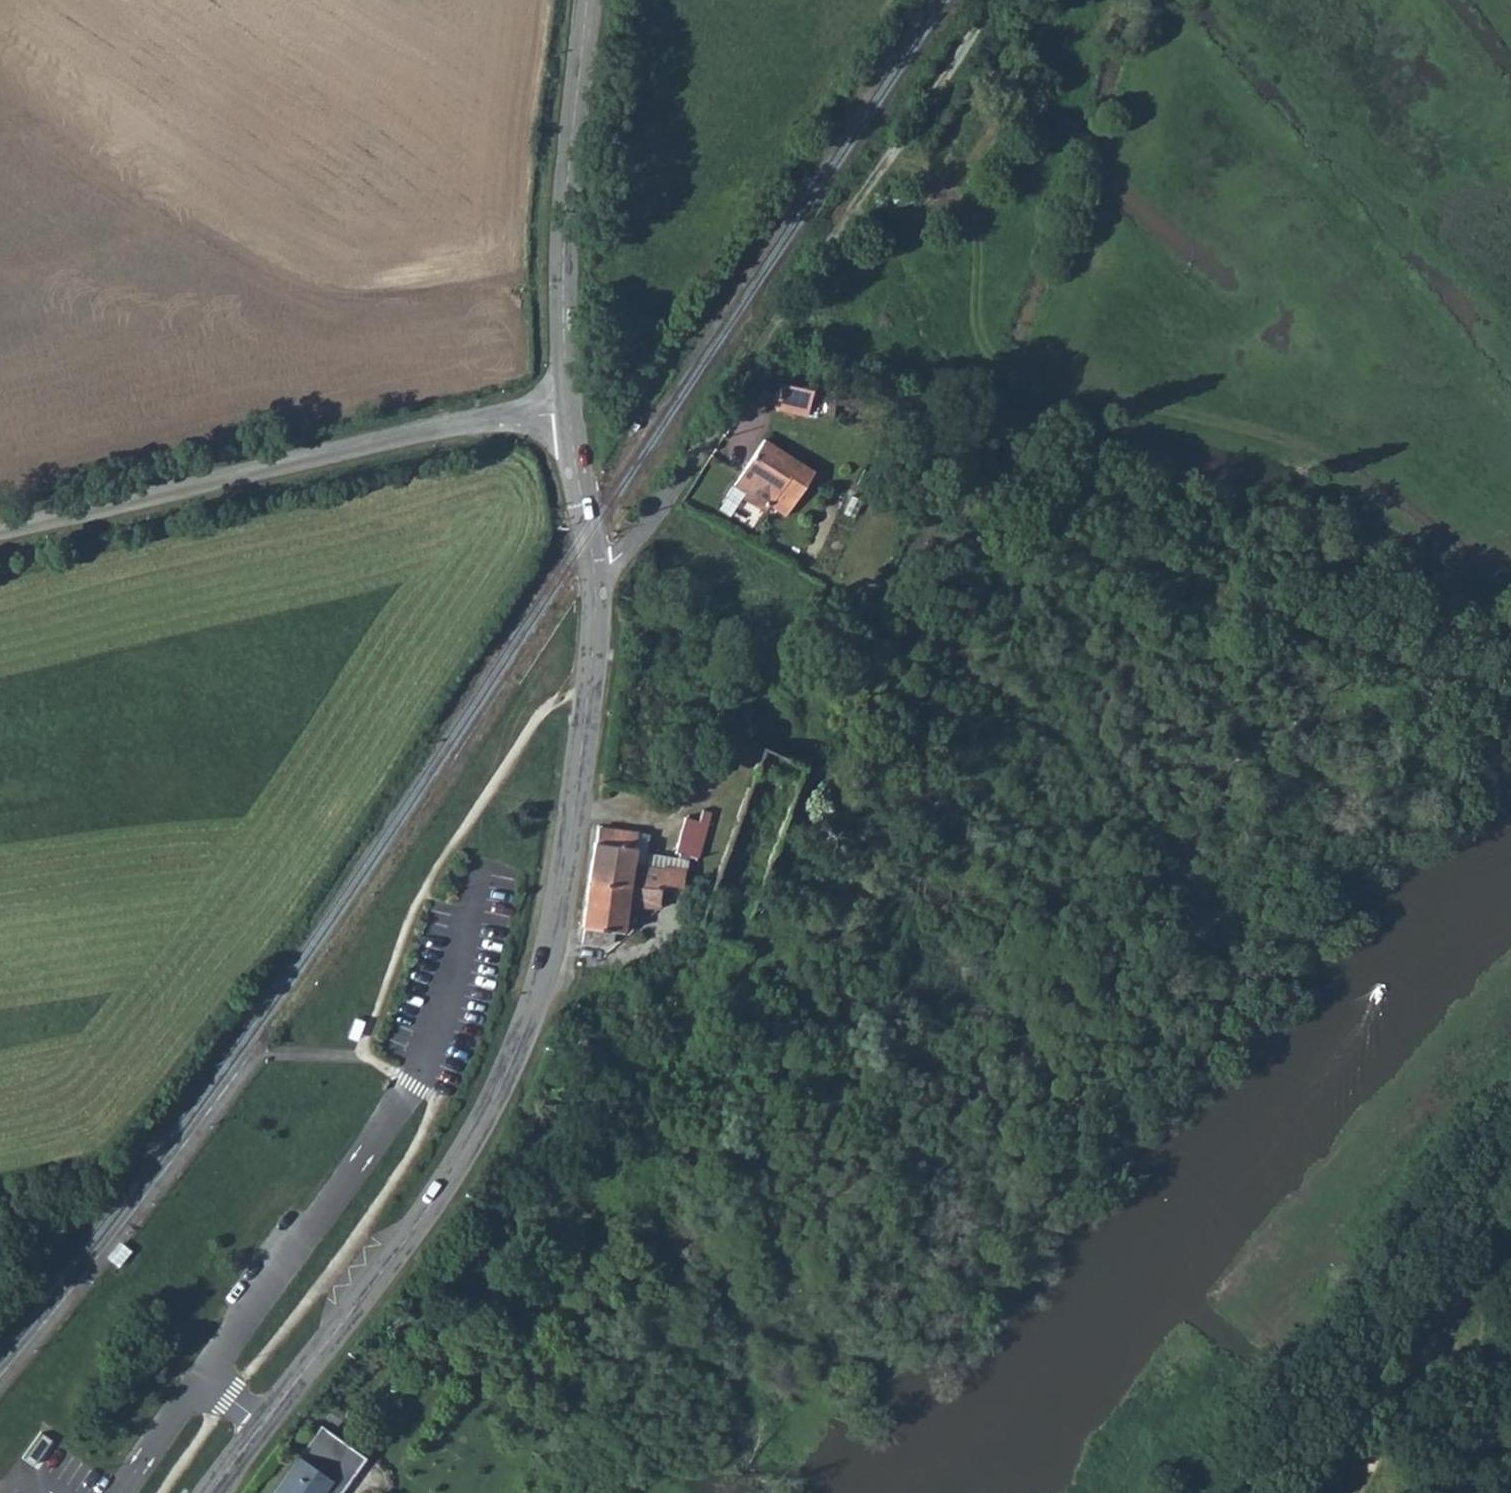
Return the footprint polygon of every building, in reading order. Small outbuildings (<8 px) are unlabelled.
[(810,393),(779,386),(774,409),(806,417),(810,393)] [(812,473),(761,438),(731,483),(742,490),(737,497),(761,513),(766,505),(783,517),(812,473)] [(707,816),(681,814),(676,856),(702,859),(707,816)] [(584,885),(620,888),(631,821),(592,815),(584,885)] [(615,921),(620,888),(584,885),(576,932),(592,937),(608,936),(607,920),(615,921)] [(125,1241),(121,1238),(108,1255),(111,1257),(121,1265),(134,1249),(125,1241)] [(306,1450),(274,1492),(343,1492),(365,1465),(352,1453),(362,1440),(330,1416),(305,1449),(306,1450)]
